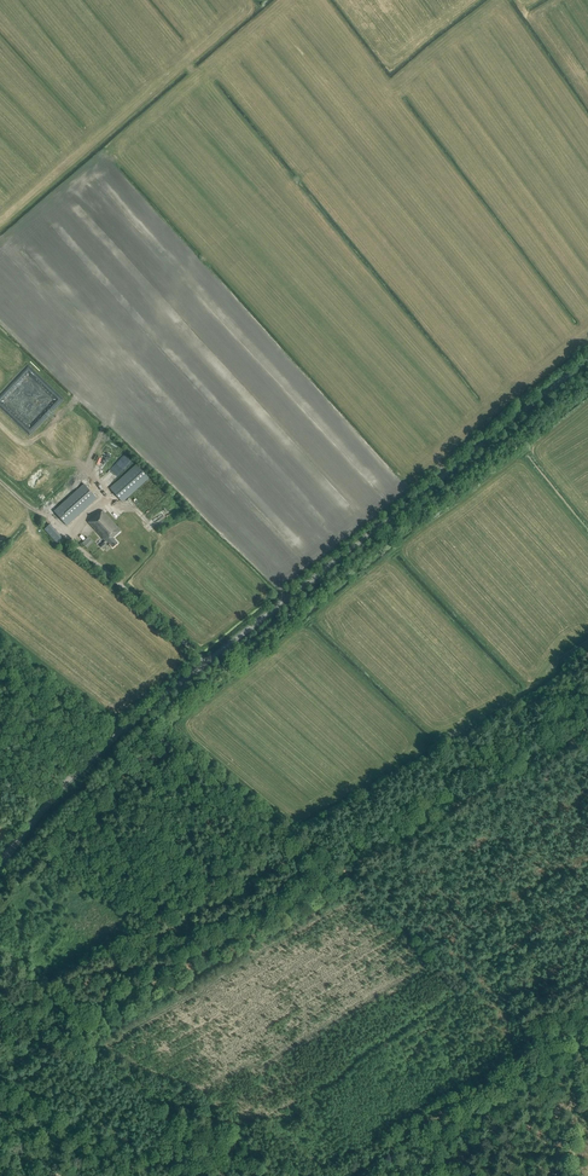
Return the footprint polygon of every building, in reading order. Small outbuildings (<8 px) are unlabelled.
[(123,456),(119,463),(127,468),(131,461),(123,456)] [(123,502),(149,478),(137,464),(110,489),(123,502)] [(67,526),(97,499),(84,484),(54,511),(67,526)] [(121,531),(102,511),(99,514),(98,514),(88,522),(106,542),(104,543),(101,546),(103,549),(106,546),(106,545),(108,542),(113,548),(118,543),(113,538),(121,531)] [(58,543),(64,537),(52,523),(45,529),(58,543)] [(84,547),(91,541),(87,537),(81,543),(84,547)]
